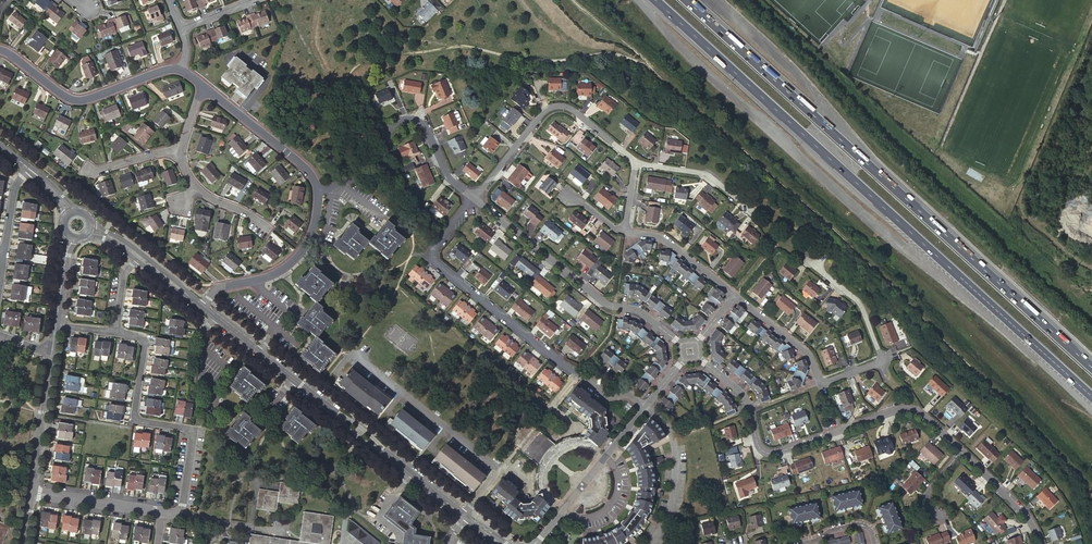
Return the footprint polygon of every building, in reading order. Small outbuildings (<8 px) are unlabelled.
[(46,12),(53,4),(49,1),(49,2),(47,0),(37,0),(34,4),(42,10),(43,10),(46,12)] [(203,7),(201,0),(188,0),(185,1),(190,11),(199,8),(200,8),(203,7)] [(437,11),(428,2),(424,6),(425,6),(419,12),(419,15),(425,22),(437,11)] [(53,4),(46,12),(45,15),(48,17),(56,24),(63,15),(55,8),(56,6),(53,4)] [(161,12),(158,5),(148,9),(153,22),(164,18),(162,12),(161,12)] [(252,13),(256,23),(261,22),(262,24),(272,20),(267,10),(257,14),(257,12),(252,13)] [(20,29),(26,22),(14,12),(8,19),(20,29)] [(252,25),(256,23),(252,13),(248,15),(249,17),(239,21),(244,31),(253,27),(252,25)] [(111,19),(115,29),(119,27),(119,28),(129,24),(125,15),(116,18),(115,17),(111,19)] [(111,30),(115,29),(111,19),(107,20),(108,22),(99,26),(103,37),(112,33),(111,30)] [(79,39),(86,30),(78,24),(75,21),(68,29),(72,32),(71,33),(79,39)] [(216,39),(217,40),(231,34),(227,24),(217,28),(217,27),(212,29),(216,39)] [(216,39),(212,29),(208,30),(209,32),(199,36),(203,47),(213,43),(212,41),(216,39)] [(42,46),(44,43),(48,39),(37,31),(31,38),(34,40),(32,42),(31,42),(28,45),(38,53),(43,47),(42,46)] [(170,41),(166,31),(156,36),(160,46),(170,41)] [(49,52),(55,45),(48,39),(44,43),(45,48),(49,52)] [(146,54),(141,41),(126,47),(129,56),(138,53),(139,57),(146,54)] [(57,68),(66,57),(57,50),(49,61),(57,68)] [(121,67),(115,51),(103,55),(110,71),(121,67)] [(263,79),(236,57),(233,61),(234,62),(221,78),(225,81),(226,80),(232,84),(232,83),(239,88),(238,89),(244,94),(243,95),(247,98),(259,82),(260,83),(263,79)] [(87,77),(96,73),(91,63),(90,63),(88,58),(81,61),(83,66),(82,66),(87,77)] [(12,76),(0,70),(0,82),(7,85),(12,76)] [(560,79),(548,79),(548,90),(560,90),(560,79)] [(421,84),(404,81),(402,91),(419,94),(421,84)] [(444,81),(432,86),(435,91),(436,91),(439,99),(450,94),(444,81)] [(168,99),(183,94),(180,84),(164,89),(168,99)] [(591,84),(578,84),(578,95),(586,95),(586,97),(591,97),(591,84)] [(511,99),(525,110),(529,105),(527,103),(524,101),(526,98),(530,94),(521,86),(511,99)] [(23,105),(28,95),(16,89),(11,99),(23,105)] [(387,102),(392,100),(387,89),(374,95),(378,105),(386,101),(387,102)] [(145,103),(142,94),(129,99),(132,108),(137,106),(145,103)] [(616,105),(605,96),(597,106),(600,109),(601,108),(608,114),(616,105)] [(44,119),(49,110),(37,104),(33,114),(44,119)] [(121,116),(117,106),(103,111),(107,121),(121,116)] [(513,108),(503,121),(510,127),(515,121),(515,122),(521,115),(513,108)] [(162,128),(170,119),(162,112),(154,122),(162,128)] [(453,113),(442,117),(446,125),(445,126),(446,130),(448,129),(457,126),(458,125),(456,121),(453,113)] [(626,115),(620,123),(632,132),(638,124),(626,115)] [(226,120),(213,116),(210,127),(223,131),(226,120)] [(65,134),(70,124),(59,118),(54,128),(65,134)] [(559,136),(563,140),(569,133),(564,129),(564,130),(554,121),(547,129),(558,138),(559,136)] [(144,146),(154,133),(144,125),(140,129),(141,130),(135,138),(144,146)] [(81,145),(95,141),(93,131),(79,134),(81,145)] [(656,140),(645,133),(639,141),(646,146),(649,149),(656,140)] [(228,143),(238,155),(246,148),(237,136),(228,143)] [(211,141),(200,137),(195,151),(206,155),(211,141)] [(445,142),(448,148),(449,148),(452,155),(463,151),(459,142),(460,141),(459,137),(445,142)] [(499,144),(491,137),(483,147),(492,154),(499,144)] [(117,156),(126,145),(119,138),(109,149),(117,156)] [(595,148),(584,138),(577,147),(588,156),(595,148)] [(682,142),(667,139),(664,153),(669,154),(669,152),(680,154),(682,142)] [(413,142),(402,146),(407,157),(417,152),(413,142)] [(69,165),(76,156),(62,144),(55,154),(69,165)] [(48,156),(50,153),(44,148),(41,151),(48,156)] [(546,158),(557,167),(564,159),(553,149),(546,158)] [(265,165),(256,154),(248,161),(257,172),(265,165)] [(607,158),(599,167),(612,177),(619,168),(607,158)] [(214,169),(209,164),(201,172),(212,183),(220,175),(214,169)] [(434,183),(426,164),(415,169),(423,188),(434,183)] [(482,174),(469,164),(463,170),(476,181),(482,174)] [(519,164),(506,180),(518,189),(520,185),(518,184),(528,171),(519,164)] [(279,165),(269,173),(280,186),(290,178),(279,165)] [(577,165),(570,174),(573,176),(580,182),(587,173),(577,165)] [(139,172),(142,182),(137,183),(138,187),(146,184),(147,183),(146,180),(153,178),(150,168),(139,172)] [(162,173),(167,187),(176,184),(172,169),(162,173)] [(130,173),(118,178),(122,189),(134,185),(130,173)] [(245,181),(232,174),(227,182),(240,190),(245,181)] [(580,182),(573,176),(571,179),(571,180),(577,184),(578,184),(580,182)] [(557,184),(548,177),(539,188),(547,195),(553,187),(554,187),(557,184)] [(666,180),(647,177),(645,188),(664,191),(664,190),(666,180)] [(110,181),(98,184),(103,198),(114,194),(110,181)] [(304,189),(294,187),(291,201),(301,203),(304,189)] [(269,196),(257,188),(252,196),(264,204),(269,196)] [(602,188),(594,198),(608,209),(617,199),(613,196),(612,197),(602,188)] [(688,189),(675,188),(674,198),(686,200),(688,189)] [(514,201),(502,191),(495,200),(507,210),(514,201)] [(701,191),(695,199),(699,202),(698,204),(707,211),(708,211),(711,213),(716,207),(713,204),(714,202),(715,202),(711,199),(712,199),(706,194),(705,195),(701,191)] [(153,208),(149,194),(143,196),(137,198),(141,211),(153,208)] [(432,206),(444,216),(452,206),(447,202),(446,203),(439,197),(432,206)] [(37,205),(29,204),(30,203),(24,202),(22,211),(36,213),(37,205)] [(698,205),(696,207),(704,214),(706,212),(698,205)] [(538,212),(530,206),(523,214),(531,220),(530,221),(536,226),(542,219),(537,214),(538,212)] [(659,208),(648,207),(647,215),(645,222),(656,224),(659,208)] [(210,212),(197,209),(195,220),(197,221),(195,230),(206,232),(208,223),(210,212)] [(36,213),(22,211),(21,219),(27,220),(27,219),(35,220),(36,213)] [(575,211),(570,219),(582,228),(588,221),(575,211)] [(724,228),(728,231),(738,220),(733,216),(732,217),(725,212),(718,221),(725,227),(724,228)] [(150,219),(147,221),(146,220),(145,219),(141,222),(145,228),(150,225),(154,231),(162,226),(155,215),(150,219)] [(302,224),(292,216),(284,225),(294,233),(302,224)] [(694,226),(685,219),(677,228),(681,230),(680,231),(683,233),(682,234),(686,237),(694,226)] [(539,231),(545,235),(546,234),(555,241),(562,232),(553,225),(554,225),(548,220),(539,231)] [(725,227),(718,221),(716,224),(716,225),(722,230),(724,228),(725,227)] [(34,226),(26,224),(26,223),(20,222),(19,231),(33,233),(34,226)] [(369,242),(368,243),(379,252),(380,251),(381,252),(380,254),(387,259),(396,247),(397,245),(398,247),(404,240),(393,231),(394,230),(392,229),(394,227),(387,222),(375,236),(376,236),(375,238),(373,236),(369,242)] [(225,241),(228,225),(217,223),(214,239),(225,241)] [(369,242),(358,234),(359,233),(357,231),(358,230),(352,224),(340,238),(341,239),(340,240),(338,239),(333,245),(344,254),(345,253),(347,254),(346,254),(353,260),(361,250),(360,249),(361,248),(363,249),(368,243),(369,242)] [(487,243),(494,234),(481,224),(474,233),(487,243)] [(747,227),(741,234),(752,243),(758,235),(754,232),(751,229),(747,227)] [(170,238),(170,239),(183,241),(185,231),(172,228),(171,229),(170,238)] [(33,233),(19,231),(18,240),(24,241),(24,239),(32,241),(33,233)] [(615,241),(602,231),(594,240),(607,251),(615,241)] [(252,247),(250,236),(237,239),(238,249),(252,247)] [(498,238),(489,249),(504,261),(511,251),(500,243),(501,242),(498,238)] [(708,238),(701,246),(711,255),(718,246),(713,242),(708,238)] [(652,241),(644,240),(641,242),(640,240),(633,245),(640,255),(647,250),(650,250),(652,241)] [(32,246),(25,245),(25,244),(23,243),(19,243),(19,244),(17,251),(31,254),(32,246)] [(280,252),(268,243),(261,251),(273,260),(280,252)] [(471,254),(458,244),(451,252),(460,259),(460,260),(463,263),(471,254)] [(640,255),(633,245),(626,251),(627,253),(624,255),(623,262),(632,264),(633,260),(640,255)] [(595,262),(597,260),(584,249),(577,258),(590,268),(595,262)] [(672,253),(670,252),(670,251),(665,250),(665,252),(660,251),(659,261),(669,262),(670,263),(674,258),(676,256),(672,253)] [(31,254),(17,251),(16,260),(22,261),(22,260),(30,261),(31,254)] [(222,261),(234,271),(241,263),(228,253),(222,261)] [(188,263),(202,273),(209,264),(208,264),(203,259),(196,254),(188,263)] [(744,263),(735,255),(722,270),(731,278),(744,263)] [(537,270),(521,257),(515,265),(531,277),(537,270)] [(97,261),(90,260),(90,259),(84,258),(82,267),(84,267),(96,269),(97,261)] [(677,260),(674,258),(670,263),(668,265),(679,273),(685,266),(681,263),(683,261),(679,258),(677,260)] [(612,276),(599,266),(601,263),(597,260),(595,262),(590,268),(586,273),(591,276),(593,274),(601,280),(599,282),(604,286),(612,276)] [(29,266),(21,265),(22,264),(16,263),(14,272),(28,274),(29,266)] [(786,263),(779,272),(789,280),(796,271),(786,263)] [(415,265),(408,274),(409,275),(417,267),(415,265)] [(689,269),(685,266),(679,273),(690,282),(696,275),(693,272),(694,270),(690,267),(689,269)] [(96,269),(84,267),(82,276),(88,277),(88,276),(96,277),(97,269),(96,269)] [(309,298),(315,303),(316,303),(325,292),(324,291),(325,290),(327,291),(332,284),(320,275),(320,276),(318,275),(320,273),(313,267),(304,278),(303,278),(302,279),(300,278),(295,285),(309,296),(310,295),(311,296),(309,298)] [(409,275),(418,282),(426,272),(423,269),(422,271),(419,269),(417,267),(409,275)] [(475,277),(485,285),(491,277),(481,269),(475,277)] [(537,270),(531,277),(534,280),(538,275),(540,272),(537,270)] [(28,274),(14,272),(13,280),(19,281),(19,280),(27,281),(28,274)] [(426,272),(418,282),(427,289),(434,280),(431,278),(428,276),(429,275),(426,272)] [(555,289),(538,275),(534,280),(531,284),(548,297),(549,296),(554,290),(555,289)] [(699,277),(696,275),(690,282),(700,290),(706,283),(702,280),(704,278),(700,275),(699,277)] [(94,282),(86,280),(87,279),(81,278),(79,287),(81,287),(93,289),(94,282)] [(772,285),(763,278),(751,292),(760,299),(772,285)] [(501,281),(494,289),(507,299),(513,291),(501,281)] [(812,284),(809,281),(809,282),(804,288),(802,290),(812,298),(819,290),(816,287),(812,284)] [(26,287),(18,285),(19,284),(13,283),(11,292),(25,294),(26,287)] [(430,293),(439,300),(447,289),(444,287),(443,287),(441,286),(438,283),(430,293)] [(632,294),(636,295),(640,286),(625,284),(623,293),(628,294),(627,296),(632,297),(632,294)] [(640,286),(636,295),(638,297),(637,299),(641,302),(642,300),(645,302),(651,295),(640,286)] [(93,289),(81,287),(79,296),(85,297),(85,296),(93,297),(94,289),(93,289)] [(708,299),(716,305),(718,302),(720,303),(723,300),(721,298),(724,294),(717,288),(708,299)] [(147,292),(139,291),(139,290),(133,289),(132,298),(133,298),(146,300),(147,292)] [(447,289),(439,300),(448,307),(455,297),(452,294),(450,293),(451,292),(447,289)] [(554,290),(549,296),(552,298),(557,292),(554,290)] [(25,294),(11,292),(10,301),(16,302),(16,301),(24,302),(25,294)] [(656,311),(662,303),(651,295),(645,302),(649,305),(648,307),(651,310),(653,308),(656,311)] [(566,296),(559,306),(574,317),(582,307),(578,304),(578,305),(566,296)] [(776,303),(775,304),(788,315),(795,307),(782,296),(781,297),(776,303)] [(146,300),(133,298),(132,307),(138,308),(138,306),(146,308),(147,300),(146,300)] [(847,308),(836,300),(828,298),(823,304),(827,304),(826,311),(830,312),(834,314),(835,314),(839,318),(847,308)] [(91,302),(83,301),(84,299),(77,299),(76,307),(77,307),(90,309),(91,302)] [(534,312),(518,299),(511,308),(527,321),(534,312)] [(713,308),(716,305),(708,299),(700,310),(707,316),(710,312),(712,314),(715,310),(713,308)] [(452,309),(461,316),(469,306),(465,304),(464,305),(462,303),(459,301),(452,309)] [(316,303),(315,303),(304,317),(304,319),(302,317),(296,324),(308,333),(309,331),(310,332),(310,333),(316,337),(317,338),(324,328),(324,327),(325,326),(327,328),(332,321),(321,312),(322,311),(320,310),(322,308),(316,303)] [(662,303),(656,311),(659,313),(657,315),(661,318),(663,316),(666,319),(672,312),(662,303)] [(745,311),(738,305),(734,309),(733,307),(730,311),(731,313),(729,316),(736,322),(745,311)] [(469,306),(461,316),(469,323),(476,314),(473,312),(471,310),(472,309),(469,306)] [(90,309),(77,307),(76,316),(82,317),(82,316),(90,317),(91,310),(90,309)] [(144,312),(136,311),(136,310),(130,309),(129,318),(130,318),(142,320),(144,312)] [(587,310),(579,319),(595,332),(603,322),(587,310)] [(11,326),(13,313),(5,311),(4,319),(3,319),(2,325),(11,326)] [(19,321),(20,314),(13,313),(11,326),(20,327),(21,321),(19,321)] [(816,324),(803,313),(796,321),(799,324),(809,332),(816,324)] [(706,321),(697,314),(691,321),(688,321),(689,330),(696,330),(698,327),(700,328),(706,321)] [(684,321),(678,316),(670,325),(677,331),(679,329),(681,331),(689,330),(688,321),(684,321)] [(736,322),(729,316),(726,319),(724,317),(721,321),(723,323),(720,327),(728,332),(736,322)] [(31,332),(33,318),(25,317),(24,325),(23,325),(22,331),(31,332)] [(473,327),(481,334),(490,323),(487,321),(486,321),(484,320),(481,317),(473,327)] [(557,328),(546,319),(546,320),(542,317),(536,325),(539,328),(550,337),(557,328)] [(633,321),(627,320),(628,318),(623,317),(623,320),(618,319),(617,328),(629,330),(633,321)] [(39,327),(40,319),(33,318),(31,332),(40,333),(40,327),(39,327)] [(142,320),(130,318),(128,326),(134,328),(135,326),(142,328),(144,320),(142,320)] [(183,320),(177,319),(177,320),(170,319),(168,326),(170,327),(182,329),(183,320)] [(747,327),(757,336),(763,328),(760,326),(761,324),(758,321),(756,323),(753,320),(747,327)] [(643,326),(639,323),(638,325),(633,321),(629,330),(639,338),(645,330),(642,328),(643,326)] [(879,326),(887,346),(898,341),(890,322),(879,326)] [(490,323),(481,334),(490,341),(498,331),(495,328),(493,327),(493,326),(490,323)] [(183,329),(182,329),(170,327),(169,334),(176,335),(176,337),(182,337),(183,329)] [(768,344),(774,337),(770,334),(772,332),(768,329),(766,331),(763,328),(757,336),(768,344)] [(723,335),(715,329),(710,336),(712,337),(709,340),(710,347),(720,346),(719,343),(725,336),(723,335)] [(648,333),(645,330),(639,338),(649,346),(655,339),(651,336),(653,334),(649,331),(648,333)] [(846,335),(850,345),(862,340),(858,331),(846,335)] [(495,343),(503,350),(511,340),(508,338),(507,339),(504,337),(502,335),(495,343)] [(585,346),(572,336),(566,344),(578,354),(585,346)] [(170,340),(162,339),(162,338),(156,337),(155,346),(156,346),(169,348),(169,347),(170,341),(170,340)] [(323,343),(317,338),(316,337),(307,349),(308,350),(307,351),(305,349),(300,356),(312,366),(312,365),(314,366),(312,368),(319,373),(328,362),(327,361),(328,360),(330,361),(335,354),(323,345),(322,346),(321,345),(323,343)] [(665,347),(662,344),(663,343),(656,337),(655,339),(649,346),(656,351),(656,355),(666,354),(665,347)] [(777,340),(774,337),(768,344),(779,353),(780,351),(784,345),(781,343),(783,341),(779,338),(777,340)] [(76,352),(78,340),(70,339),(69,345),(70,345),(69,352),(76,354),(76,352)] [(86,346),(87,340),(79,339),(78,340),(76,352),(84,353),(85,346),(86,346)] [(511,340),(503,350),(512,357),(519,348),(516,346),(514,344),(515,343),(511,340)] [(101,356),(102,343),(94,342),(93,348),(94,348),(93,356),(100,357),(101,356)] [(111,343),(103,342),(102,343),(101,356),(107,357),(108,357),(109,349),(110,349),(111,343)] [(116,358),(124,359),(126,347),(127,346),(118,344),(117,351),(118,351),(118,352),(117,352),(116,358)] [(792,348),(791,349),(790,346),(786,344),(784,345),(780,351),(781,352),(785,361),(794,358),(792,353),(794,353),(792,348)] [(169,348),(156,346),(155,355),(161,355),(161,354),(169,355),(170,348),(169,348)] [(727,355),(720,350),(720,346),(710,347),(711,355),(714,357),(712,359),(719,364),(727,355)] [(134,355),(135,348),(126,347),(124,359),(124,361),(133,362),(134,356),(133,356),(133,355),(134,355)] [(837,362),(831,347),(820,351),(826,366),(837,362)] [(607,362),(610,364),(616,357),(606,349),(600,356),(603,359),(602,360),(606,363),(607,362)] [(516,361),(524,368),(533,357),(529,355),(527,354),(523,351),(516,361)] [(666,361),(666,354),(656,355),(657,358),(651,365),(659,371),(660,373),(666,366),(664,364),(666,361)] [(533,357),(524,368),(532,375),(541,365),(537,363),(535,361),(536,360),(533,357)] [(616,357),(610,364),(613,367),(612,368),(616,371),(617,370),(621,373),(627,365),(616,357)] [(168,361),(160,360),(160,359),(154,358),(153,366),(165,368),(167,369),(168,361)] [(742,368),(732,359),(726,367),(730,370),(728,371),(732,374),(733,373),(736,375),(742,368)] [(807,366),(805,359),(796,362),(797,366),(794,374),(805,378),(808,370),(806,369),(807,366)] [(918,363),(913,359),(906,367),(910,370),(916,376),(923,367),(918,363)] [(643,376),(650,382),(653,379),(655,380),(658,376),(656,375),(659,371),(651,365),(643,376)] [(165,368),(153,366),(152,366),(150,375),(156,376),(156,375),(164,376),(165,368)] [(265,386),(251,374),(250,375),(249,374),(250,372),(243,367),(234,378),(236,380),(235,381),(235,380),(229,387),(239,395),(240,395),(241,396),(240,398),(246,403),(255,392),(256,393),(257,391),(259,393),(265,386)] [(340,378),(337,382),(345,389),(344,389),(351,395),(351,394),(357,398),(356,399),(365,406),(366,405),(377,414),(388,400),(348,368),(342,376),(340,378)] [(753,376),(742,368),(736,375),(740,378),(738,379),(742,382),(743,381),(747,384),(753,376)] [(537,378),(546,385),(554,374),(551,372),(550,373),(547,371),(544,369),(537,378)] [(554,374),(546,385),(554,391),(561,383),(559,380),(556,378),(557,377),(554,374)] [(692,384),(691,374),(683,375),(681,378),(680,377),(674,384),(676,385),(683,391),(688,384),(692,384)] [(710,379),(703,374),(701,376),(699,374),(691,374),(692,384),(696,383),(702,389),(708,381),(710,379)] [(805,378),(794,374),(790,381),(787,383),(790,391),(797,389),(799,385),(801,386),(805,378)] [(79,378),(66,376),(65,384),(66,384),(78,385),(79,378)] [(337,376),(332,383),(375,417),(377,414),(366,405),(365,406),(356,399),(357,398),(351,394),(351,395),(344,389),(345,389),(337,382),(340,378),(337,376)] [(648,385),(650,382),(643,376),(635,386),(642,392),(645,388),(647,390),(650,386),(648,385)] [(764,385),(753,376),(747,384),(750,386),(749,388),(752,391),(754,389),(757,391),(764,385)] [(949,389),(935,376),(928,384),(942,397),(949,389)] [(165,381),(157,380),(157,379),(151,378),(150,387),(162,389),(163,389),(165,381)] [(713,397),(719,390),(716,387),(717,385),(713,382),(712,384),(708,381),(702,389),(713,397)] [(127,384),(120,383),(120,384),(113,383),(112,390),(124,392),(125,392),(127,384)] [(561,383),(554,391),(556,393),(563,384),(561,383)] [(78,385),(66,384),(65,391),(78,393),(79,386),(78,385)] [(874,384),(867,393),(877,401),(884,392),(877,387),(874,384)] [(670,392),(667,395),(675,401),(683,391),(676,385),(673,388),(671,387),(668,391),(670,392)] [(764,385),(757,391),(758,394),(756,395),(757,400),(760,399),(761,403),(770,399),(764,385)] [(162,389),(150,387),(148,386),(147,395),(153,396),(153,395),(161,396),(162,389)] [(604,405),(600,402),(598,405),(592,400),(591,400),(585,395),(586,393),(583,391),(581,392),(575,387),(564,401),(571,406),(573,403),(576,406),(574,408),(581,414),(581,413),(588,419),(589,429),(584,435),(584,440),(591,441),(597,446),(602,440),(604,442),(607,438),(605,436),(608,433),(605,431),(604,426),(607,425),(605,417),(603,417),(603,413),(604,411),(605,410),(602,408),(604,405)] [(124,392),(112,390),(110,390),(110,391),(109,398),(117,399),(117,400),(123,401),(124,392)] [(722,405),(730,399),(726,395),(727,393),(723,390),(722,392),(719,390),(713,397),(722,405)] [(848,390),(838,394),(843,407),(845,410),(853,407),(852,403),(853,403),(848,390)] [(675,401),(667,395),(665,398),(664,397),(661,401),(662,402),(659,406),(666,411),(675,401)] [(964,406),(954,397),(947,404),(947,406),(949,408),(951,408),(953,410),(960,417),(967,410),(963,407),(964,406)] [(77,400),(64,398),(63,405),(75,407),(76,407),(76,406),(77,400)] [(160,401),(152,400),(152,399),(146,398),(145,407),(146,407),(159,409),(160,401)] [(732,404),(730,399),(722,405),(727,416),(736,413),(734,409),(736,408),(735,403),(732,404)] [(183,416),(185,403),(185,402),(178,401),(176,408),(175,408),(174,414),(183,416)] [(191,412),(192,404),(185,403),(183,416),(183,417),(192,418),(192,412),(191,412)] [(123,405),(117,404),(117,406),(110,405),(108,412),(121,414),(122,414),(123,405)] [(75,407),(63,405),(62,405),(61,413),(74,415),(75,407)] [(159,409),(146,407),(145,416),(151,417),(151,415),(159,417),(160,409),(159,409)] [(316,426),(301,415),(301,416),(300,415),(301,413),(294,408),(285,419),(287,420),(286,421),(285,421),(280,428),(290,436),(291,435),(292,436),(291,438),(298,443),(306,432),(307,433),(308,432),(310,433),(316,426)] [(392,420),(389,424),(395,429),(404,437),(405,436),(408,439),(407,440),(418,448),(419,447),(422,450),(433,436),(400,409),(392,420)] [(808,421),(804,411),(791,416),(795,426),(808,421)] [(121,414),(108,412),(107,412),(106,419),(114,421),(114,422),(120,423),(121,414)] [(230,427),(225,434),(236,443),(237,441),(239,442),(238,443),(245,448),(253,438),(252,438),(253,436),(255,438),(261,431),(250,422),(250,421),(249,420),(250,418),(243,413),(232,427),(233,428),(232,429),(230,427)] [(389,424),(392,420),(389,418),(384,425),(420,453),(422,450),(419,447),(418,448),(407,440),(408,439),(405,436),(404,437),(395,429),(389,424)] [(649,419),(639,433),(640,434),(637,437),(636,436),(625,449),(629,452),(636,467),(638,467),(639,470),(637,471),(638,479),(638,487),(640,488),(640,491),(638,491),(636,499),(633,507),(635,507),(632,512),(631,511),(626,518),(621,524),(622,525),(618,528),(617,527),(610,532),(603,535),(603,537),(599,538),(599,536),(591,538),(583,538),(583,543),(621,543),(626,540),(632,536),(639,528),(645,519),(648,513),(651,504),(653,498),(651,498),(652,493),(654,493),(654,488),(652,488),(652,483),(654,483),(654,477),(653,472),(651,473),(650,468),(652,467),(651,462),(649,463),(647,458),(649,457),(647,452),(644,446),(648,444),(649,446),(665,437),(659,427),(649,419)] [(977,428),(966,419),(958,427),(962,430),(969,436),(977,428)] [(73,425),(65,424),(65,423),(59,422),(58,431),(59,431),(72,433),(73,425)] [(792,434),(788,423),(770,430),(774,440),(787,435),(788,436),(792,434)] [(726,440),(736,437),(733,426),(723,429),(726,440)] [(899,435),(903,445),(919,439),(915,429),(899,435)] [(72,433),(59,431),(58,439),(64,440),(64,439),(72,440),(73,433),(72,433)] [(539,432),(524,453),(538,463),(553,442),(539,432)] [(140,447),(142,435),(133,433),(133,439),(134,440),(133,447),(140,448),(140,447)] [(150,441),(151,435),(142,433),(142,435),(140,447),(148,448),(149,441),(150,441)] [(164,438),(164,437),(156,435),(155,441),(156,441),(155,449),(162,450),(164,438)] [(173,439),(164,438),(162,450),(162,452),(170,453),(171,445),(172,445),(173,439)] [(893,449),(889,438),(881,440),(880,439),(874,442),(873,443),(877,455),(885,452),(886,453),(888,455),(891,454),(893,451),(892,450),(893,449)] [(996,451),(984,440),(976,448),(988,459),(996,451)] [(935,449),(928,442),(919,451),(925,456),(924,456),(931,462),(934,464),(943,455),(935,448),(935,449)] [(70,447),(62,445),(62,444),(56,443),(55,452),(56,452),(68,454),(70,447)] [(465,484),(473,490),(484,476),(444,444),(434,457),(440,462),(438,464),(451,474),(451,475),(461,482),(462,481),(465,484)] [(872,456),(869,446),(854,451),(857,461),(872,456)] [(844,457),(840,447),(821,454),(825,464),(844,457)] [(1023,462),(1011,451),(1004,458),(1010,463),(1009,464),(1015,470),(1023,462)] [(69,462),(70,454),(68,454),(56,452),(55,461),(61,462),(61,461),(69,462)] [(740,461),(738,454),(729,456),(731,469),(742,467),(741,461),(740,461)] [(813,468),(809,457),(801,460),(801,461),(794,464),(797,473),(813,468)] [(65,475),(66,468),(59,467),(59,465),(53,465),(51,473),(53,473),(65,475)] [(1042,480),(1027,466),(1018,475),(1021,478),(1022,477),(1033,488),(1042,480)] [(91,482),(93,470),(94,469),(86,468),(85,475),(84,475),(83,481),(91,482)] [(100,479),(101,471),(93,470),(91,482),(91,484),(100,485),(101,479),(100,479)] [(925,480),(915,470),(911,474),(913,475),(902,487),(910,495),(925,480)] [(113,485),(114,473),(107,472),(106,480),(105,479),(104,486),(112,487),(113,485)] [(121,481),(122,473),(115,472),(114,473),(113,485),(121,487),(122,481),(121,481)] [(65,475),(53,473),(51,482),(57,483),(58,482),(65,483),(66,476),(65,475)] [(770,481),(773,490),(790,484),(787,475),(783,476),(782,474),(778,476),(779,478),(770,481)] [(969,482),(966,480),(967,478),(962,474),(961,474),(954,482),(962,490),(961,491),(965,494),(966,493),(973,485),(969,481),(969,482)] [(134,489),(136,476),(129,475),(127,483),(126,483),(125,489),(134,490),(134,489)] [(143,484),(144,476),(136,475),(136,476),(134,489),(143,490),(144,484),(143,484)] [(165,487),(166,479),(158,478),(158,480),(156,492),(165,493),(166,487),(165,487)] [(739,482),(735,483),(739,498),(747,496),(746,491),(756,488),(752,478),(742,481),(742,482),(739,483),(739,482)] [(156,492),(158,480),(151,479),(149,486),(148,486),(147,492),(156,493),(156,492)] [(522,505),(514,498),(518,493),(512,488),(513,486),(509,483),(508,485),(502,479),(491,493),(497,498),(500,495),(503,498),(501,501),(507,506),(503,511),(516,521),(517,521),(524,520),(524,518),(531,517),(531,519),(538,518),(539,519),(550,506),(543,501),(541,494),(537,495),(530,504),(522,505)] [(300,485),(289,483),(280,482),(279,489),(279,492),(259,489),(256,509),(276,512),(277,502),(297,505),(300,485)] [(973,485),(966,493),(968,496),(974,490),(976,488),(973,485)] [(1058,501),(1045,488),(1036,496),(1039,500),(1040,499),(1049,509),(1058,501)] [(858,489),(830,496),(834,511),(846,508),(846,509),(850,508),(850,507),(861,505),(858,489)] [(984,500),(977,493),(974,490),(968,496),(966,498),(976,508),(984,500)] [(384,515),(406,533),(404,543),(428,543),(429,537),(413,535),(414,529),(410,526),(412,523),(411,522),(419,512),(400,497),(392,507),(391,506),(384,515)] [(901,528),(891,501),(876,507),(881,518),(880,519),(881,523),(882,522),(887,534),(901,528)] [(815,502),(787,508),(791,524),(803,521),(803,522),(807,521),(807,520),(819,517),(815,502)] [(996,517),(992,511),(983,519),(996,534),(1005,526),(1002,523),(1006,520),(1000,513),(996,517)] [(49,515),(50,514),(41,512),(40,519),(41,519),(40,526),(48,528),(49,515)] [(333,516),(304,512),(299,542),(250,534),(249,543),(329,543),(333,516)] [(58,516),(49,515),(48,528),(47,529),(55,530),(56,522),(57,522),(58,516)] [(752,529),(762,527),(760,515),(749,517),(750,523),(752,529)] [(69,531),(71,518),(71,517),(62,516),(61,522),(63,522),(61,530),(69,531)] [(740,526),(738,516),(726,518),(728,529),(732,528),(740,526)] [(79,526),(80,520),(71,518),(69,531),(69,532),(76,533),(78,525),(79,526)] [(350,519),(348,533),(352,537),(358,541),(361,543),(379,543),(350,519)] [(9,524),(0,520),(0,543),(9,524)] [(92,522),(84,520),(83,526),(84,526),(83,534),(90,535),(90,534),(92,522)] [(100,527),(101,521),(93,520),(92,522),(90,534),(98,535),(99,527),(100,527)] [(715,532),(713,521),(701,524),(703,535),(711,533),(715,532)] [(119,538),(121,526),(121,524),(112,523),(111,529),(112,529),(111,537),(119,538)] [(129,527),(121,526),(119,538),(119,539),(119,540),(126,540),(126,541),(127,533),(128,533),(129,527)] [(142,529),(142,528),(133,526),(133,532),(134,532),(133,540),(140,541),(142,529)] [(170,535),(183,537),(184,530),(176,529),(176,527),(170,526),(169,535),(170,535)] [(1047,530),(1051,541),(1061,537),(1057,526),(1047,530)] [(150,536),(151,530),(142,529),(140,541),(140,543),(148,543),(149,536),(150,536)] [(958,543),(966,543),(975,540),(970,529),(966,530),(967,532),(959,535),(960,536),(955,538),(958,543)] [(861,532),(854,533),(856,543),(864,543),(861,532)] [(940,534),(939,533),(926,539),(928,543),(943,543),(950,540),(947,532),(940,534)] [(184,538),(183,537),(170,535),(169,543),(175,543),(176,543),(183,543),(184,538)] [(848,536),(827,541),(828,543),(844,543),(850,543),(848,536)]
